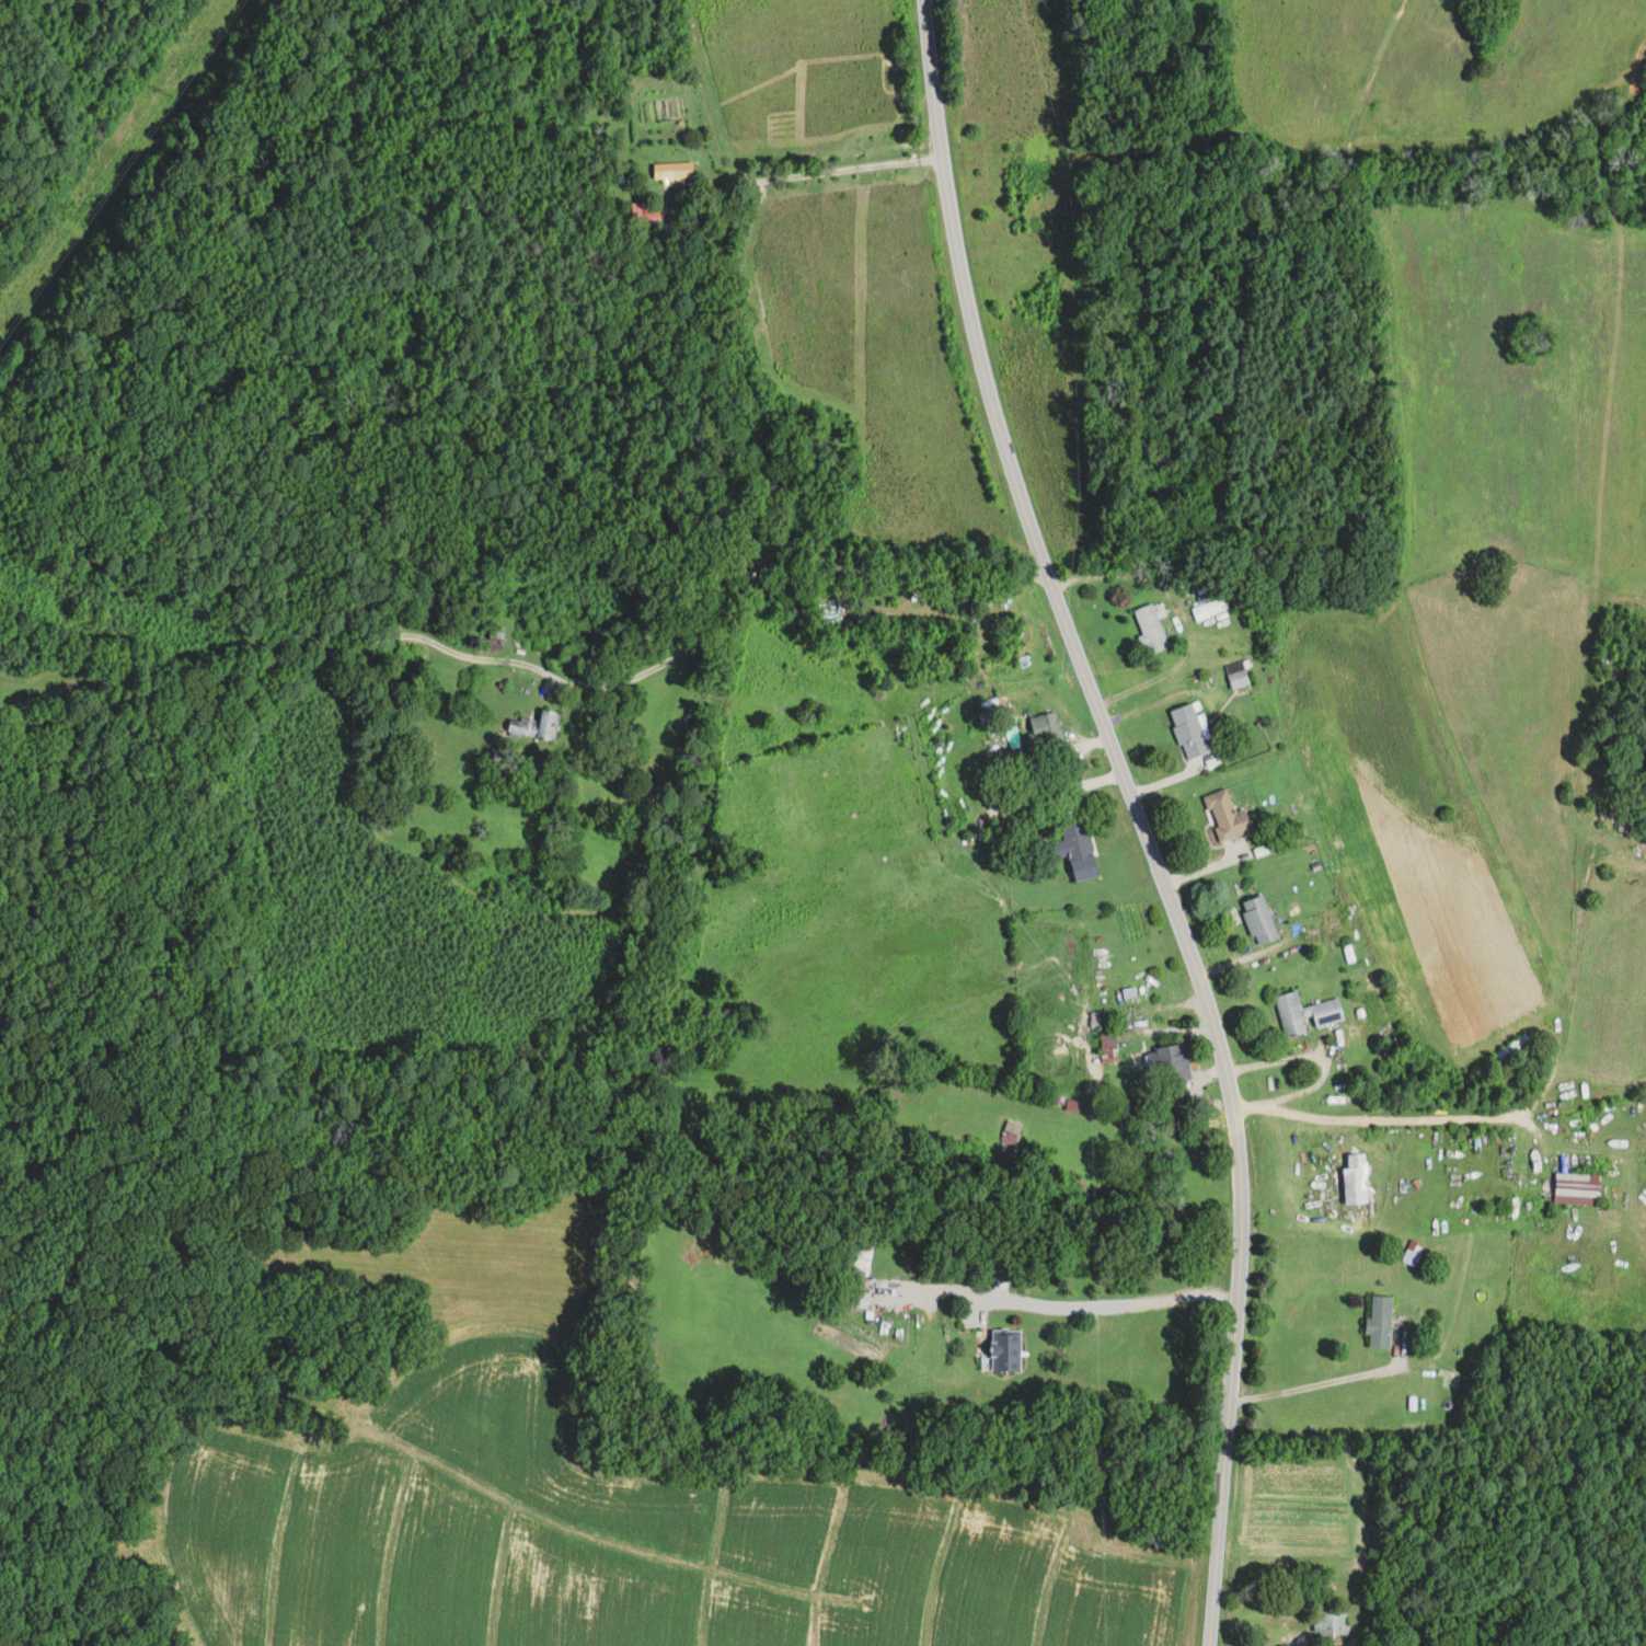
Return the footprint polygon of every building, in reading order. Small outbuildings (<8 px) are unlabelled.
[(693,178),(693,164),(654,164),(654,178),(693,178)] [(968,604),(969,596),(956,595),(955,604),(968,604)] [(1192,609),(1197,622),(1226,612),(1222,598),(1192,609)] [(1169,648),(1152,604),(1133,612),(1143,636),(1140,637),(1147,657),(1169,648)] [(1224,669),(1232,691),(1250,684),(1242,662),(1224,669)] [(1170,712),(1186,762),(1211,753),(1195,704),(1170,712)] [(555,741),(559,711),(542,708),(540,721),(511,717),(508,734),(555,741)] [(1062,739),(1057,713),(1026,719),(1034,758),(1047,756),(1044,743),(1062,739)] [(1221,843),(1253,831),(1245,809),(1236,813),(1227,789),(1205,798),(1221,843)] [(1100,876),(1086,819),(1062,825),(1066,841),(1052,845),(1055,860),(1071,856),(1077,882),(1100,876)] [(1279,939),(1264,896),(1241,904),(1256,947),(1279,939)] [(1285,1038),(1308,1032),(1305,1020),(1313,1018),(1316,1028),(1345,1021),(1340,998),(1303,1007),(1299,990),(1275,995),(1285,1038)] [(1092,1012),(1092,1026),(1100,1026),(1101,1051),(1116,1051),(1116,1011),(1092,1012)] [(1350,1035),(1362,1030),(1358,1021),(1346,1025),(1350,1035)] [(1492,1055),(1498,1063),(1531,1040),(1525,1032),(1492,1055)] [(1191,1080),(1189,1044),(1158,1046),(1161,1083),(1191,1080)] [(999,1146),(1013,1152),(1024,1123),(1010,1118),(999,1146)] [(1602,1174),(1555,1174),(1555,1205),(1601,1205),(1602,1174)] [(1414,1268),(1425,1246),(1413,1240),(1402,1262),(1414,1268)] [(868,1309),(869,1292),(846,1291),(845,1308),(868,1309)] [(1369,1348),(1390,1348),(1393,1297),(1371,1296),(1369,1348)] [(1022,1371),(1022,1330),(993,1330),(993,1371),(1022,1371)] [(1314,1635),(1348,1635),(1348,1608),(1314,1608),(1314,1635)]
